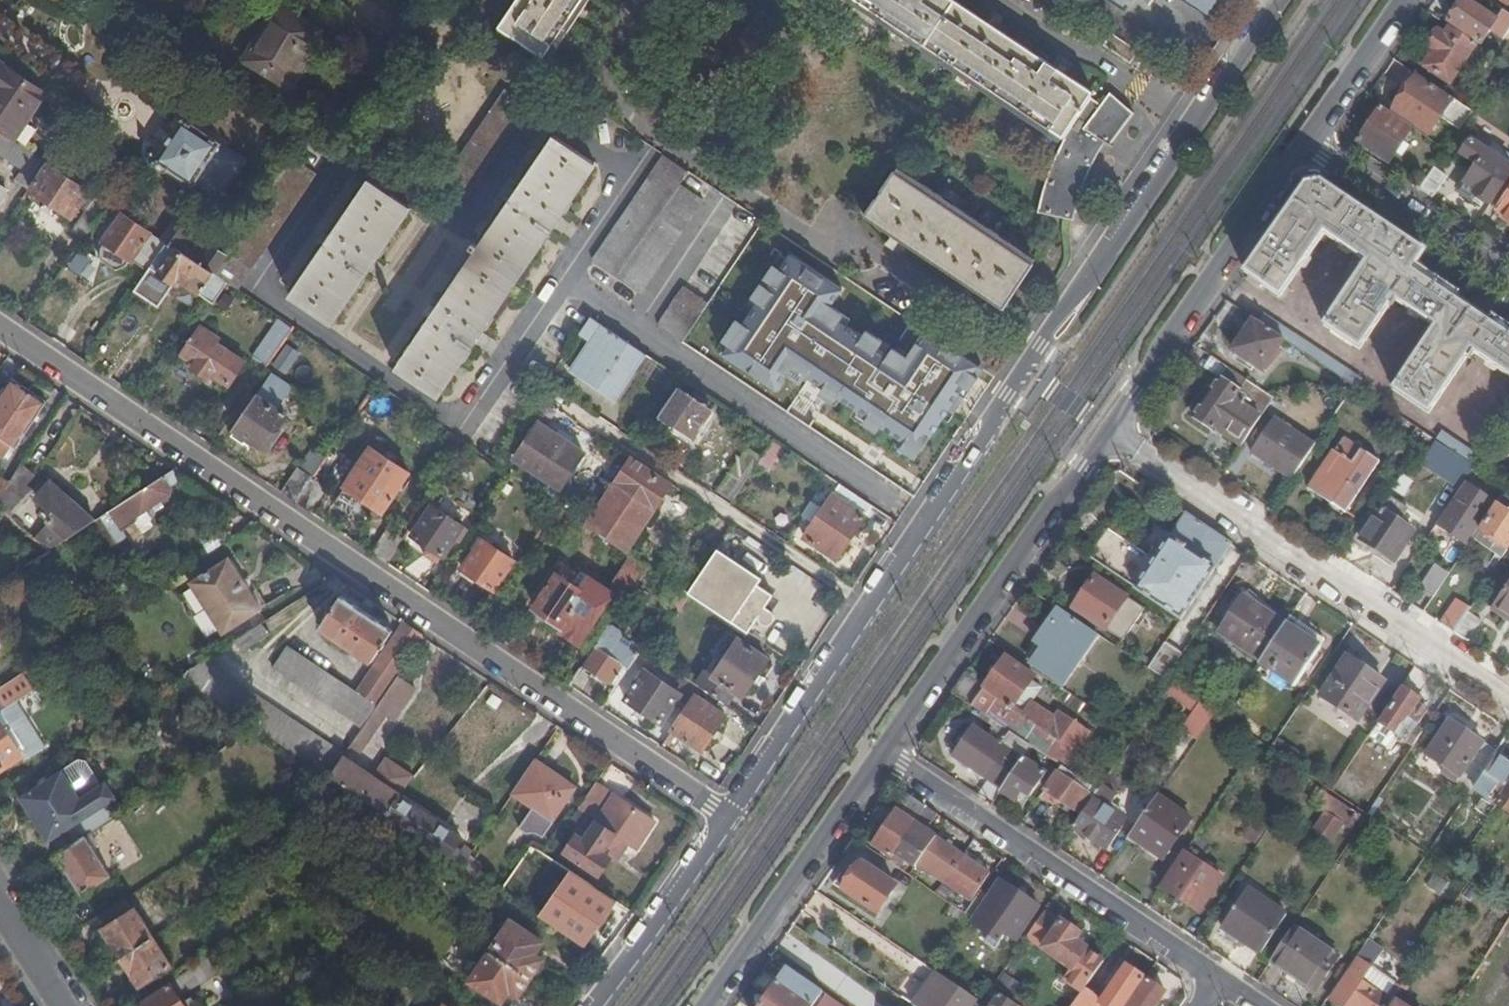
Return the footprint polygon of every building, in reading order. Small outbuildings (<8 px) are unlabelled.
[(499,28),(500,29),(499,30),(516,41),(517,40),(524,45),(523,46),(544,59),(584,0),(518,0),(499,28)] [(1066,140),(1052,171),(1042,196),(1038,213),(1074,221),(1081,199),(1088,179),(1101,153),(1106,143),(1113,149),(1114,147),(1113,145),(1135,114),(1110,93),(1102,104),(1092,97),(1094,94),(1093,93),(1093,92),(1035,53),(955,0),(856,0),(1066,140)] [(1125,12),(1133,0),(1108,0),(1125,12)] [(1180,1),(1208,20),(1222,0),(1181,0),(1180,1)] [(1503,10),(1497,19),(1469,0),(1465,0),(1450,22),(1482,44),(1491,30),(1503,38),(1508,30),(1508,14),(1503,10)] [(0,9),(0,42),(6,46),(24,20),(3,6),(0,9)] [(319,34),(276,8),(255,42),(260,45),(249,62),(287,85),(319,34)] [(1477,44),(1451,27),(1446,34),(1439,30),(1437,31),(1430,41),(1430,45),(1436,49),(1424,66),(1450,84),(1477,44)] [(1140,51),(1112,32),(1103,46),(1131,65),(1140,51)] [(401,69),(385,59),(382,63),(397,74),(401,69)] [(13,139),(44,91),(0,61),(0,131),(1,132),(13,139)] [(1474,113),(1452,99),(1451,101),(1417,78),(1394,111),(1428,135),(1440,117),(1460,131),(1474,113)] [(259,94),(251,89),(248,94),(255,100),(259,94)] [(521,117),(496,100),(440,183),(464,199),(521,117)] [(1414,128),(1382,107),(1358,142),(1390,163),(1414,128)] [(192,186),(194,182),(217,148),(220,143),(183,118),(154,160),(192,186)] [(335,145),(311,128),(302,140),(327,157),(335,145)] [(32,190),(49,163),(13,139),(1,132),(0,134),(0,152),(23,167),(16,179),(32,190)] [(490,229),(481,243),(523,271),(596,164),(554,136),(490,229)] [(1508,179),(1508,165),(1472,141),(1462,156),(1478,166),(1465,184),(1476,192),(1474,195),(1491,206),(1508,179)] [(238,161),(217,148),(194,182),(215,196),(238,161)] [(690,171),(666,155),(592,261),(639,293),(703,200),(681,185),(690,171)] [(227,283),(236,289),(316,173),(291,157),(225,256),(213,273),(227,283)] [(32,190),(31,191),(73,218),(91,191),(53,166),(49,163),(32,190)] [(1435,169),(1421,189),(1433,198),(1448,177),(1435,169)] [(946,205),(896,171),(865,216),(922,254),(1003,309),(1033,265),(946,205)] [(410,207),(369,179),(289,297),(330,325),(410,207)] [(1494,316),(1491,320),(1458,299),(1461,295),(1417,266),(1425,253),(1321,183),(1307,185),(1245,273),(1251,277),(1248,281),(1259,289),(1263,285),(1281,298),(1325,234),(1367,263),(1326,326),(1361,350),(1395,300),(1437,327),(1395,391),(1430,414),(1472,351),(1508,376),(1508,327),(1494,316)] [(7,190),(0,200),(0,205),(9,192),(7,190)] [(1498,212),(1506,218),(1504,221),(1508,224),(1508,195),(1498,212)] [(72,233),(83,240),(108,203),(97,196),(72,233)] [(123,213),(116,208),(103,227),(111,232),(123,213)] [(183,208),(173,222),(187,230),(185,233),(208,248),(210,246),(212,247),(221,233),(183,208)] [(131,260),(148,271),(166,242),(162,239),(123,213),(111,232),(104,242),(106,243),(101,250),(100,260),(116,270),(127,266),(131,260)] [(777,230),(764,221),(756,232),(769,241),(777,230)] [(166,242),(213,273),(225,256),(212,247),(210,246),(208,248),(185,233),(187,230),(173,222),(162,239),(166,242)] [(758,269),(782,234),(777,230),(769,241),(756,232),(740,257),(758,269)] [(181,283),(213,304),(227,283),(213,273),(166,242),(148,271),(134,291),(158,306),(173,284),(177,280),(181,283)] [(523,271),(481,243),(395,369),(437,397),(523,271)] [(78,247),(70,268),(86,274),(94,254),(78,247)] [(742,273),(748,278),(752,272),(745,267),(742,273)] [(657,327),(682,344),(708,304),(684,288),(657,327)] [(1260,312),(1255,319),(1285,339),(1289,332),(1260,312)] [(805,316),(792,336),(826,358),(839,339),(805,316)] [(615,401),(647,355),(591,317),(581,330),(593,338),(570,371),(615,401)] [(1285,339),(1255,319),(1234,351),(1263,370),(1285,339)] [(916,381),(943,341),(913,322),(900,342),(910,349),(897,368),(916,381)] [(219,343),(221,339),(201,326),(183,354),(195,362),(192,367),(209,378),(212,374),(221,380),(230,385),(245,361),(219,343)] [(267,365),(287,336),(277,329),(257,359),(267,365)] [(1289,332),(1285,339),(1306,353),(1310,345),(1289,332)] [(792,336),(790,335),(760,382),(799,406),(829,360),(826,358),(792,336)] [(299,352),(287,344),(272,365),(284,374),(299,352)] [(1310,345),(1306,353),(1324,365),(1328,357),(1310,345)] [(984,394),(996,377),(971,360),(960,377),(984,394)] [(1247,381),(1230,370),(1223,379),(1240,390),(1247,381)] [(218,384),(221,380),(212,374),(209,378),(218,384)] [(289,388),(271,375),(257,396),(276,409),(289,388)] [(28,389),(11,377),(0,393),(0,431),(28,389)] [(1216,429),(1243,447),(1274,400),(1247,381),(1240,390),(1223,379),(1197,419),(1214,431),(1216,429)] [(28,389),(0,431),(0,436),(15,447),(20,440),(27,430),(46,401),(28,389)] [(711,411),(680,389),(661,417),(692,438),(711,411)] [(246,395),(228,423),(235,429),(254,400),(246,395)] [(254,400),(235,429),(249,438),(264,448),(267,444),(270,446),(287,422),(284,420),(287,416),(276,409),(257,396),(254,400)] [(1253,454),(1293,480),(1315,446),(1276,420),(1253,454)] [(583,453),(538,423),(514,459),(559,489),(583,453)] [(235,429),(232,434),(245,444),(249,438),(235,429)] [(24,442),(31,433),(27,430),(20,440),(24,442)] [(1380,462),(1346,439),(1310,490),(1346,513),(1380,462)] [(774,440),(763,461),(773,467),(784,446),(774,440)] [(409,473),(372,447),(345,486),(383,512),(409,473)] [(762,457),(748,448),(736,466),(750,475),(762,457)] [(654,510),(672,485),(630,457),(612,482),(654,510)] [(719,491),(733,501),(747,480),(750,475),(736,466),(719,491)] [(1508,487),(1477,466),(1472,473),(1503,495),(1508,487)] [(295,502),(312,477),(298,468),(282,492),(295,502)] [(177,475),(174,470),(102,517),(118,542),(126,537),(123,531),(138,521),(141,526),(153,519),(148,510),(171,495),(172,488),(170,486),(178,481),(177,475)] [(9,482),(0,476),(0,495),(9,482)] [(12,477),(9,482),(0,495),(0,507),(2,509),(9,516),(30,492),(12,477)] [(295,502),(311,512),(327,488),(312,477),(295,502)] [(39,513),(68,539),(90,524),(95,521),(83,509),(85,507),(85,505),(74,495),(71,495),(69,497),(51,480),(37,496),(46,505),(39,513)] [(627,551),(654,510),(612,482),(585,523),(627,551)] [(836,559),(872,505),(840,484),(823,510),(814,524),(805,538),(836,559)] [(1449,508),(1440,522),(1471,543),(1481,529),(1478,527),(1495,502),(1467,484),(1450,509),(1449,508)] [(345,486),(342,490),(380,516),(383,512),(345,486)] [(1409,510),(1391,498),(1362,541),(1394,562),(1416,530),(1402,521),(1409,510)] [(811,502),(802,516),(814,524),(823,510),(811,502)] [(464,526),(432,505),(412,535),(428,546),(422,555),(437,565),(464,526)] [(1493,545),(1496,540),(1508,548),(1508,512),(1499,505),(1479,535),(1493,545)] [(9,516),(2,509),(0,510),(0,522),(9,516)] [(1216,569),(1233,545),(1186,515),(1171,539),(1216,569)] [(118,542),(102,517),(95,521),(90,524),(106,549),(118,542)] [(207,553),(232,538),(222,522),(198,538),(207,553)] [(514,560),(482,538),(459,574),(472,583),(475,578),(494,591),(514,560)] [(1182,621),(1216,569),(1171,539),(1137,590),(1182,621)] [(1496,540),(1493,545),(1506,553),(1508,548),(1496,540)] [(722,560),(760,586),(764,580),(720,550),(690,594),(697,598),(722,560)] [(262,612),(228,558),(191,581),(226,635),(262,612)] [(697,598),(750,634),(762,616),(763,620),(765,623),(768,625),(773,624),(776,621),(777,614),(768,607),(775,596),(760,586),(722,560),(697,598)] [(584,640),(614,593),(615,592),(610,589),(582,571),(581,572),(565,561),(534,607),(562,625),(584,640)] [(614,593),(625,601),(639,579),(644,572),(629,562),(610,589),(615,592),(614,593)] [(1421,587),(1436,596),(1452,572),(1438,562),(1421,587)] [(1145,609),(1095,577),(1073,608),(1123,641),(1145,609)] [(1508,617),(1508,584),(1494,606),(1508,617)] [(689,593),(683,589),(681,588),(670,605),(678,610),(689,593)] [(341,596),(321,627),(372,661),(392,630),(341,596)] [(1261,662),(1285,625),(1244,599),(1220,635),(1261,662)] [(1456,607),(1443,625),(1454,633),(1466,614),(1456,607)] [(1099,637),(1060,610),(1050,625),(1057,630),(1044,649),(1033,667),(1064,688),(1099,637)] [(1470,613),(1455,633),(1470,643),(1484,622),(1470,613)] [(422,634),(403,622),(376,663),(357,690),(288,644),(273,666),(363,726),(373,711),(380,701),(401,668),(404,665),(402,664),(422,634)] [(271,634),(263,623),(236,641),(248,649),(271,634)] [(584,640),(562,625),(558,632),(579,647),(584,640)] [(613,625),(609,625),(605,631),(639,653),(642,648),(623,636),(622,631),(613,625)] [(1037,645),(1044,649),(1057,630),(1050,625),(1037,645)] [(1319,648),(1285,625),(1261,662),(1259,664),(1293,687),(1319,648)] [(623,665),(629,668),(639,653),(605,631),(584,664),(596,672),(612,682),(623,665)] [(713,676),(736,692),(742,696),(768,659),(738,639),(720,666),(713,676)] [(1166,681),(1183,655),(1167,644),(1149,670),(1166,681)] [(986,688),(967,675),(953,695),(973,708),(975,707),(1013,733),(1012,735),(1018,738),(1032,748),(1062,768),(1065,770),(1090,732),(1061,712),(1056,718),(1052,724),(1029,709),(1032,704),(1023,698),(1033,683),(1035,678),(1006,658),(986,688)] [(1384,683),(1348,658),(1322,697),(1358,722),(1384,683)] [(345,754),(205,661),(181,676),(256,727),(323,771),(330,776),(342,758),(345,754)] [(713,676),(720,666),(713,661),(706,671),(713,676)] [(584,664),(580,669),(593,677),(596,672),(584,664)] [(401,668),(380,701),(391,708),(398,713),(421,681),(401,668)] [(681,693),(645,669),(625,699),(641,709),(648,714),(661,723),(676,701),(681,693)] [(701,687),(728,705),(736,692),(713,676),(706,671),(697,684),(701,687)] [(0,688),(0,770),(22,756),(25,760),(44,748),(15,701),(8,705),(3,697),(14,690),(9,682),(0,688)] [(1042,689),(1033,683),(1023,698),(1032,704),(1034,702),(1042,689)] [(1214,713),(1173,685),(1167,694),(1190,709),(1189,711),(1193,714),(1207,723),(1214,713)] [(1414,746),(1424,732),(1417,727),(1428,709),(1419,703),(1421,700),(1405,689),(1382,723),(1397,734),(1414,746)] [(692,700),(681,693),(676,701),(687,709),(692,700)] [(687,709),(672,730),(686,740),(701,750),(725,715),(696,695),(692,700),(687,709)] [(380,701),(373,711),(384,718),(391,708),(380,701)] [(1034,702),(1032,704),(1029,709),(1052,724),(1056,718),(1034,702)] [(641,709),(637,714),(645,719),(648,714),(641,709)] [(373,711),(363,726),(351,745),(361,752),(384,718),(373,711)] [(1193,714),(1183,729),(1196,739),(1207,723),(1193,714)] [(1474,786),(1497,751),(1450,719),(1427,755),(1453,772),(1457,775),(1474,786)] [(1371,735),(1388,747),(1397,734),(1382,723),(1380,722),(1371,735)] [(1005,786),(1023,760),(1032,748),(1018,738),(1008,751),(973,728),(953,757),(987,780),(991,776),(1005,786)] [(686,740),(672,730),(661,747),(675,756),(686,740)] [(1304,755),(1279,739),(1270,750),(1295,767),(1304,755)] [(376,769),(387,755),(375,745),(363,759),(376,769)] [(1508,788),(1508,766),(1496,757),(1475,789),(1498,804),(1508,788)] [(374,780),(342,758),(330,776),(335,779),(339,782),(388,815),(401,797),(415,778),(387,759),(374,780)] [(576,787),(537,759),(513,793),(533,807),(519,827),(527,833),(532,832),(538,832),(543,835),(554,820),(553,819),(576,787)] [(1002,790),(1001,792),(1016,802),(1022,793),(1030,799),(1046,775),(1023,760),(1005,786),(1002,790)] [(81,799),(62,771),(21,798),(49,842),(116,798),(106,783),(81,799)] [(335,779),(330,776),(323,771),(310,780),(327,791),(335,779)] [(1269,771),(1264,778),(1274,786),(1279,779),(1269,771)] [(1082,817),(1099,792),(1093,788),(1089,793),(1059,773),(1045,792),(1082,817)] [(987,780),(1002,790),(1005,786),(991,776),(987,780)] [(339,799),(339,782),(335,779),(327,791),(339,799)] [(610,790),(597,780),(580,804),(593,814),(610,790)] [(1120,790),(1107,781),(1099,792),(1082,817),(1073,828),(1107,851),(1127,822),(1108,809),(1120,790)] [(1498,804),(1508,812),(1508,788),(1498,804)] [(616,793),(610,790),(593,814),(599,817),(616,793)] [(1307,797),(1296,790),(1284,807),(1295,815),(1307,797)] [(1359,818),(1321,792),(1312,805),(1326,814),(1315,830),(1333,842),(1344,826),(1350,830),(1359,818)] [(638,848),(656,821),(616,793),(599,817),(597,820),(630,842),(638,848)] [(926,807),(906,793),(894,810),(896,812),(874,847),(892,859),(893,858),(926,807)] [(461,837),(401,797),(388,815),(463,865),(468,859),(453,849),(461,837)] [(1156,797),(1131,834),(1153,849),(1164,856),(1189,819),(1156,797)] [(936,814),(926,807),(893,858),(897,861),(901,856),(916,867),(918,865),(936,838),(923,829),(928,821),(930,822),(936,814)] [(1260,815),(1245,837),(1259,845),(1273,824),(1260,815)] [(331,839),(339,836),(339,817),(323,827),(331,839)] [(630,842),(597,820),(584,839),(576,834),(564,851),(600,875),(612,858),(617,862),(630,842)] [(1128,838),(1151,853),(1153,849),(1131,834),(1128,838)] [(61,852),(57,854),(83,894),(112,875),(86,835),(61,852)] [(946,883),(963,857),(936,838),(918,865),(946,883)] [(1213,853),(1195,842),(1187,855),(1203,866),(1208,860),(1213,853)] [(505,885),(527,901),(553,868),(532,851),(505,885)] [(983,863),(967,852),(963,857),(980,868),(983,863)] [(1223,879),(1214,873),(1203,866),(1187,855),(1165,890),(1200,914),(1223,879)] [(980,868),(963,857),(946,883),(972,901),(990,875),(980,868)] [(1203,866),(1214,873),(1218,867),(1208,860),(1203,866)] [(898,887),(863,863),(844,891),(879,915),(898,887)] [(981,892),(966,914),(975,920),(972,924),(999,942),(1004,934),(1016,941),(1039,907),(1022,896),(1016,892),(999,882),(989,897),(981,892)] [(1025,891),(1019,887),(1016,892),(1022,896),(1025,891)] [(1239,933),(1262,948),(1284,915),(1248,891),(1223,928),(1236,937),(1239,933)] [(105,929),(123,957),(154,936),(136,909),(134,910),(127,899),(102,915),(108,926),(105,929)] [(1062,922),(1046,911),(1027,938),(1043,949),(1062,922)] [(492,951),(530,976),(541,959),(534,953),(542,941),(512,921),(492,951)] [(1087,988),(1104,963),(1086,951),(1087,949),(1076,941),(1081,935),(1062,922),(1043,949),(1072,970),(1065,981),(1083,994),(1087,988)] [(1342,956),(1296,925),(1274,959),(1320,990),(1342,956)] [(1259,952),(1262,948),(1239,933),(1236,937),(1259,952)] [(154,936),(123,957),(141,985),(172,965),(154,936)] [(1369,941),(1357,959),(1359,961),(1372,969),(1383,951),(1369,941)] [(519,993),(530,976),(492,951),(472,980),(502,1000),(511,988),(519,993)] [(208,958),(170,982),(172,984),(141,1004),(142,1005),(186,1005),(179,995),(216,971),(208,958)] [(1384,1003),(1387,998),(1364,982),(1372,969),(1359,961),(1332,1000),(1341,1005),(1382,1005),(1384,1003)] [(1144,977),(1127,966),(1116,981),(1113,987),(1104,1000),(1087,988),(1083,994),(1074,1005),(1125,1005),(1144,977)] [(788,968),(762,1005),(814,1005),(823,992),(788,968)] [(1387,998),(1396,984),(1372,969),(1364,982),(1387,998)] [(913,1005),(914,1005),(973,1005),(977,1000),(935,972),(913,1005)] [(1116,981),(1111,978),(1108,983),(1113,987),(1116,981)] [(1149,981),(1132,1005),(1157,1005),(1166,993),(1149,981)] [(1384,1003),(1388,1005),(1400,987),(1396,984),(1387,998),(1384,1003)] [(992,990),(982,1004),(985,1005),(1018,1005),(992,990)]
